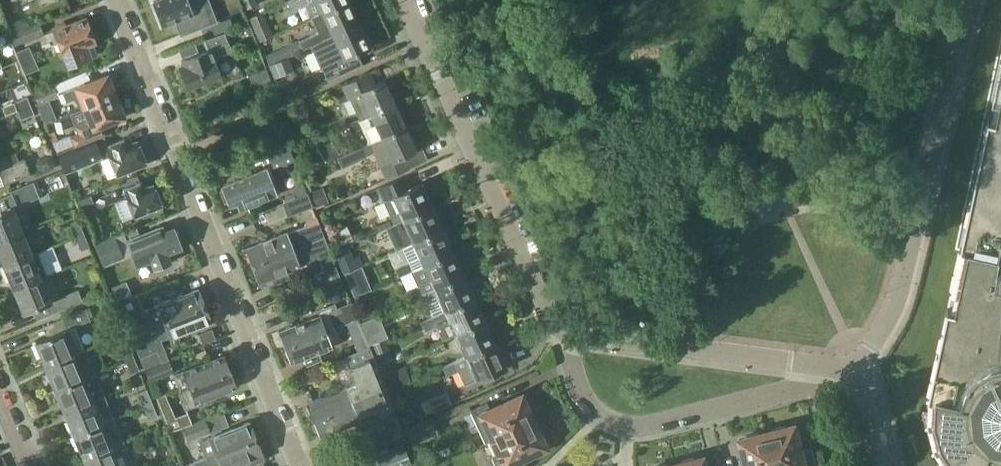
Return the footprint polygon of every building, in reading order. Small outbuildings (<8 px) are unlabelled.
[(163,24),(192,13),(187,0),(153,0),(163,24)] [(256,0),(242,0),(246,9),(257,4),(256,0)] [(304,2),(311,16),(345,0),(290,0),(293,7),(304,2)] [(311,16),(318,32),(299,40),(303,48),(310,45),(358,23),(353,13),(352,14),(346,0),(345,0),(311,16)] [(250,18),(260,41),(273,35),(263,12),(250,18)] [(64,22),(52,27),(67,66),(98,54),(93,42),(96,41),(86,16),(65,24),(64,22)] [(44,35),(43,33),(40,24),(39,21),(9,32),(13,45),(44,35)] [(358,23),(310,45),(321,68),(322,68),(328,80),(357,67),(356,65),(362,62),(357,51),(367,46),(361,32),(362,32),(358,23)] [(205,41),(208,50),(182,60),(186,69),(182,70),(188,88),(220,75),(213,58),(232,51),(225,33),(205,41)] [(303,48),(299,40),(266,55),(269,64),(303,48)] [(286,73),(281,60),(269,65),(274,78),(286,73)] [(248,74),(253,88),(272,81),(266,67),(248,74)] [(360,120),(396,103),(391,93),(390,94),(384,80),(373,85),(367,73),(334,88),(340,101),(350,97),(356,112),(360,120)] [(67,101),(79,96),(83,107),(88,105),(115,94),(106,74),(63,91),(67,101)] [(49,100),(59,96),(54,84),(33,92),(38,104),(45,123),(57,119),(49,100)] [(93,135),(100,133),(97,126),(123,115),(115,94),(88,105),(83,107),(70,112),(78,132),(73,134),(76,142),(93,135)] [(17,111),(31,105),(27,96),(14,101),(17,111)] [(360,120),(350,125),(353,132),(363,127),(370,142),(360,147),(360,148),(406,126),(405,124),(404,125),(398,113),(400,112),(396,103),(360,120)] [(34,114),(31,105),(17,111),(21,119),(34,114)] [(928,420),(928,421),(930,421),(936,445),(934,446),(935,448),(937,446),(949,465),(1000,465),(1000,108),(998,122),(990,120),(988,121),(988,122),(990,123),(981,163),(979,163),(979,165),(981,165),(972,205),(970,205),(969,207),(972,207),(963,248),(961,247),(960,249),(962,249),(953,292),(960,293),(957,309),(950,308),(950,309),(948,308),(947,310),(949,310),(941,351),(938,350),(938,352),(940,353),(931,393),(929,393),(929,394),(931,395),(930,419),(928,420)] [(292,116),(281,120),(290,143),(300,139),(292,116)] [(410,135),(406,126),(360,148),(364,156),(375,152),(387,177),(410,167),(404,154),(416,149),(415,147),(414,148),(409,136),(410,135)] [(93,135),(76,142),(57,150),(65,169),(81,163),(83,166),(110,155),(118,174),(145,162),(137,141),(128,145),(125,137),(99,148),(94,137),(93,135)] [(326,162),(339,153),(331,140),(310,154),(314,160),(322,155),(326,162)] [(288,146),(268,154),(272,165),(293,157),(288,146)] [(4,184),(30,174),(24,159),(10,164),(6,154),(0,157),(0,175),(4,184)] [(56,162),(53,156),(47,154),(38,158),(36,164),(38,170),(44,172),(53,168),(56,162)] [(242,208),(280,192),(270,167),(252,174),(250,170),(237,175),(239,179),(222,185),(223,188),(221,189),(225,201),(228,200),(230,204),(239,201),(242,208)] [(395,224),(431,206),(427,197),(430,196),(425,184),(422,186),(420,183),(410,187),(404,175),(378,187),(384,200),(395,224)] [(123,188),(127,197),(134,216),(162,205),(153,184),(145,187),(142,180),(123,188)] [(296,182),(292,190),(293,191),(295,197),(307,193),(302,180),(297,182),(296,182)] [(33,181),(10,191),(16,206),(40,196),(33,181)] [(314,207),(328,201),(323,187),(309,192),(314,207)] [(116,191),(104,195),(108,204),(119,200),(116,191)] [(313,206),(307,192),(307,193),(295,197),(283,202),(283,203),(288,216),(313,206)] [(91,195),(79,200),(84,213),(85,216),(98,211),(91,195)] [(395,224),(394,225),(400,237),(391,240),(395,250),(402,247),(403,248),(442,230),(437,220),(440,219),(435,207),(432,208),(431,206),(395,224)] [(22,231),(12,207),(0,211),(0,240),(22,231)] [(253,265),(325,237),(318,217),(307,221),(309,226),(289,233),(288,231),(246,248),(253,265)] [(76,236),(84,233),(79,219),(70,222),(76,236)] [(164,231),(162,226),(126,239),(123,231),(93,241),(101,263),(130,252),(134,263),(150,258),(153,267),(168,262),(165,252),(180,247),(179,242),(182,241),(178,231),(175,232),(173,228),(164,231)] [(403,248),(409,261),(395,267),(399,276),(412,270),(412,271),(452,253),(448,243),(451,242),(445,230),(442,232),(442,230),(403,248)] [(0,240),(0,257),(4,266),(31,254),(22,231),(0,240)] [(90,247),(84,233),(76,236),(81,250),(90,247)] [(325,237),(253,265),(259,281),(318,258),(323,271),(314,275),(318,287),(341,278),(325,237)] [(13,289),(47,275),(38,251),(31,254),(4,266),(13,289)] [(452,253),(412,271),(419,284),(407,290),(411,299),(463,276),(459,266),(461,265),(456,254),(453,255),(452,253)] [(359,255),(354,258),(340,264),(344,273),(363,265),(359,255)] [(23,312),(33,308),(37,319),(83,301),(78,289),(59,297),(49,274),(47,275),(13,289),(23,312)] [(463,276),(411,299),(414,306),(427,301),(433,315),(422,321),(422,322),(473,298),(472,296),(475,295),(469,283),(467,284),(463,276)] [(116,299),(131,293),(127,281),(112,287),(116,299)] [(157,304),(158,304),(144,310),(137,294),(118,302),(131,334),(203,304),(197,288),(157,304)] [(303,306),(298,295),(287,299),(292,310),(303,306)] [(478,308),(473,298),(422,322),(426,329),(450,317),(458,333),(484,321),(483,319),(486,317),(481,307),(478,308)] [(329,310),(279,330),(285,346),(336,327),(347,322),(358,318),(352,302),(337,307),(329,310)] [(203,304),(131,334),(145,369),(169,359),(161,339),(170,336),(171,337),(210,321),(203,304)] [(47,324),(51,335),(34,342),(45,366),(85,349),(75,326),(91,319),(86,308),(47,324)] [(369,308),(358,313),(362,320),(373,316),(369,308)] [(358,318),(347,322),(351,332),(362,327),(358,318)] [(484,321),(458,333),(468,356),(494,344),(493,342),(496,341),(491,330),(489,331),(484,321)] [(336,327),(285,346),(291,363),(305,357),(307,364),(321,359),(319,352),(332,347),(331,344),(341,340),(336,327)] [(385,329),(365,338),(368,345),(388,336),(385,329)] [(205,342),(216,338),(213,331),(202,335),(205,342)] [(390,350),(385,338),(373,344),(377,355),(390,350)] [(134,356),(128,343),(120,346),(126,360),(134,356)] [(458,369),(466,386),(505,368),(504,365),(507,364),(501,352),(499,354),(494,344),(468,356),(455,362),(458,369)] [(346,355),(351,366),(358,383),(308,403),(314,420),(353,405),(352,401),(386,387),(369,346),(346,355)] [(85,349),(45,366),(54,389),(83,377),(94,372),(95,372),(85,349)] [(180,389),(181,390),(230,371),(223,354),(174,373),(176,378),(180,389)] [(140,370),(134,356),(126,360),(131,374),(140,370)] [(147,369),(151,380),(175,371),(170,360),(147,369)] [(458,369),(455,362),(443,367),(446,375),(458,369)] [(408,382),(402,367),(385,373),(392,389),(408,382)] [(181,390),(180,389),(179,390),(184,402),(182,403),(185,410),(196,405),(195,403),(236,387),(230,371),(181,390)] [(83,377),(54,389),(63,411),(103,395),(94,372),(83,377)] [(307,380),(304,373),(295,377),(297,384),(307,380)] [(144,404),(152,401),(147,387),(138,391),(144,404)] [(395,409),(386,387),(352,401),(353,405),(314,420),(320,435),(371,416),(368,410),(376,407),(380,415),(395,409)] [(433,411),(433,412),(452,403),(447,391),(421,403),(426,414),(433,411)] [(183,427),(193,423),(188,412),(176,416),(166,393),(157,396),(171,431),(183,427)] [(103,395),(63,411),(73,434),(113,417),(103,395)] [(533,422),(521,397),(474,419),(479,430),(487,427),(493,441),(533,422)] [(152,401),(144,404),(149,418),(158,415),(152,401)] [(122,441),(113,417),(73,434),(82,458),(120,442),(122,441)] [(205,418),(193,423),(183,427),(188,440),(211,432),(206,419),(205,418)] [(413,444),(438,433),(432,419),(407,431),(413,444)] [(199,441),(201,445),(205,456),(192,461),(194,465),(206,460),(205,458),(256,437),(250,421),(199,441)] [(493,441),(499,454),(492,457),(496,465),(525,465),(522,458),(545,447),(533,422),(493,441)] [(798,451),(792,427),(765,434),(773,465),(816,465),(811,448),(798,451)] [(410,463),(408,456),(414,454),(406,433),(390,439),(393,447),(365,458),(368,465),(404,465),(410,463)] [(738,441),(744,465),(773,465),(765,434),(738,441)] [(194,465),(233,465),(245,461),(247,465),(265,459),(256,437),(205,458),(206,460),(194,465)] [(82,458),(86,465),(129,465),(120,442),(82,458)]
